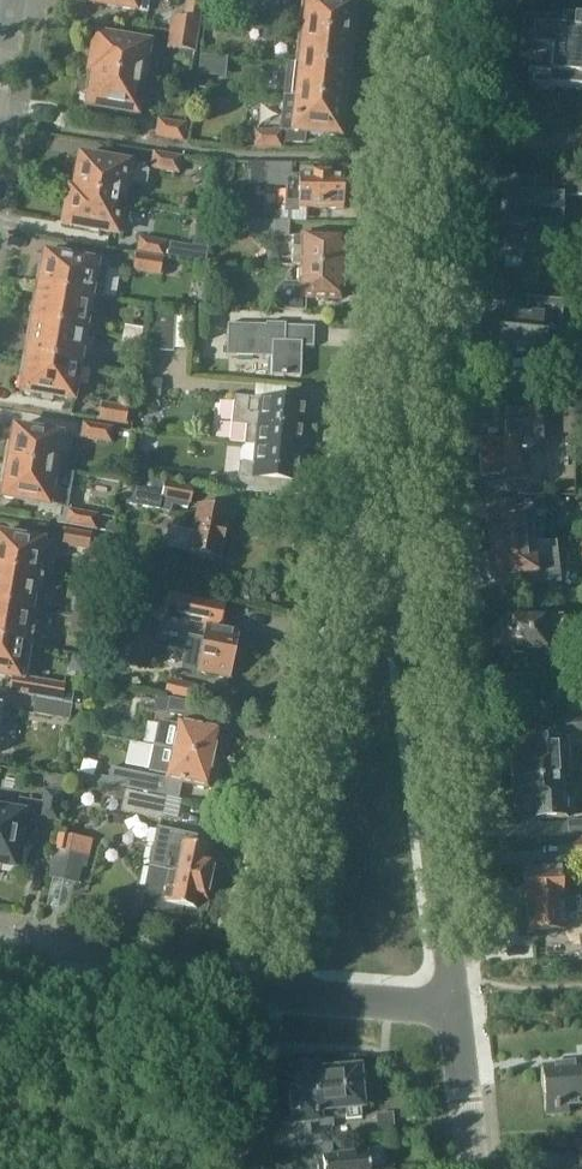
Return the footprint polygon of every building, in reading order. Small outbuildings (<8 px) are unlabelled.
[(79,0),(80,0),(81,1),(82,1),(137,10),(149,12),(151,0),(79,0)] [(304,32),(352,37),(356,37),(358,14),(355,14),(356,1),(346,0),(308,0),(304,32)] [(174,15),(171,31),(197,36),(201,11),(202,4),(189,2),(188,9),(186,17),(174,15)] [(519,57),(530,58),(529,72),(550,74),(549,85),(581,88),(581,21),(579,21),(580,14),(576,13),(575,20),(562,19),(561,21),(523,17),(519,57)] [(278,29),(277,41),(293,43),(294,31),(278,29)] [(171,31),(169,47),(188,51),(188,55),(194,56),(195,52),(197,36),(171,31)] [(304,32),(301,64),(352,69),(354,48),(351,47),(352,37),(304,32)] [(97,35),(91,70),(145,79),(151,44),(97,35)] [(202,57),(200,75),(213,76),(215,59),(202,57)] [(290,62),(286,95),(297,96),(345,101),(347,90),(350,91),(352,69),(301,64),(290,62)] [(91,70),(87,91),(91,92),(89,106),(138,114),(145,79),(91,70)] [(283,130),(282,131),(283,144),(305,144),(307,132),(341,136),(343,123),(346,123),(348,101),(345,101),(297,96),(286,95),(283,130)] [(161,120),(157,136),(184,141),(188,125),(161,120)] [(282,131),(253,131),(253,135),(253,147),(283,147),(283,144),(282,131)] [(155,152),(152,168),(180,173),(183,159),(183,157),(155,152)] [(74,168),(70,190),(124,199),(124,198),(127,198),(129,187),(135,183),(147,185),(148,182),(149,172),(145,166),(130,163),(81,155),(79,168),(74,168)] [(253,162),(252,181),(266,181),(266,185),(286,185),(286,206),(298,206),(298,207),(344,208),(344,204),(347,201),(347,192),(345,191),(344,191),(344,174),(331,174),(331,172),(314,172),(314,174),(293,173),(293,163),(253,162)] [(502,208),(506,208),(504,228),(509,228),(507,247),(547,251),(549,233),(559,234),(563,195),(581,197),(581,178),(553,175),(551,193),(504,188),(502,208)] [(70,190),(64,225),(118,234),(124,199),(70,190)] [(248,223),(248,236),(283,238),(289,238),(289,237),(290,223),(248,223)] [(168,243),(166,256),(206,265),(209,234),(194,231),(191,247),(172,243),(172,244),(168,243)] [(140,237),(137,252),(138,253),(165,258),(166,256),(168,243),(168,242),(140,237)] [(283,238),(282,266),(292,266),(302,266),(344,267),(345,245),(342,245),(343,237),(294,237),(289,237),(289,238),(283,238)] [(40,268),(37,285),(40,285),(40,287),(90,295),(94,296),(103,298),(110,264),(99,262),(78,258),(78,256),(67,254),(67,256),(59,255),(56,252),(53,252),(49,253),(45,253),(43,266),(42,266),(42,268),(40,268)] [(137,254),(134,269),(162,275),(165,258),(138,253),(138,254),(137,254)] [(277,291),(277,310),(305,310),(305,295),(340,297),(340,289),(343,289),(344,267),(302,266),(302,267),(301,283),(286,283),(277,291)] [(34,301),(31,321),(87,330),(94,296),(90,295),(40,287),(37,302),(34,301)] [(489,328),(487,352),(512,355),(511,368),(535,370),(536,357),(544,358),(547,334),(560,336),(562,318),(564,300),(528,296),(526,313),(496,310),(494,329),(489,328)] [(154,313),(152,350),(173,351),(173,347),(174,317),(175,314),(154,313)] [(30,341),(27,356),(77,365),(78,361),(82,361),(87,330),(31,321),(27,340),(30,341)] [(228,323),(227,355),(272,357),(272,375),(301,376),(302,346),(314,347),(315,326),(228,323)] [(126,325),(124,337),(142,340),(144,328),(126,325)] [(124,337),(122,348),(140,351),(142,340),(124,337)] [(22,369),(21,374),(24,374),(24,377),(22,390),(24,390),(28,393),(32,393),(36,392),(43,394),(43,395),(53,397),(54,395),(75,399),(79,378),(75,378),(76,369),(77,365),(27,356),(27,358),(24,357),(22,369)] [(235,395),(232,424),(247,425),(245,444),(256,445),(302,450),(306,418),(307,404),(307,403),(305,402),(286,400),(284,400),(278,400),(235,395)] [(540,418),(576,418),(576,401),(541,401),(540,418)] [(102,403),(99,419),(127,424),(130,408),(102,403)] [(83,422),(80,437),(111,443),(114,427),(83,422)] [(8,442),(5,461),(59,470),(62,451),(66,452),(69,436),(49,432),(49,431),(39,429),(38,431),(15,426),(12,443),(8,442)] [(566,436),(552,436),(552,447),(566,447),(566,436)] [(480,459),(476,461),(477,470),(481,471),(481,475),(501,474),(501,476),(526,474),(525,454),(531,453),(530,438),(493,441),(493,442),(480,443),(481,455),(479,455),(480,459)] [(240,461),(237,490),(266,493),(267,478),(293,480),(299,481),(302,450),(256,445),(255,463),(240,461)] [(133,452),(129,475),(142,477),(145,454),(133,452)] [(5,461),(2,480),(6,481),(3,497),(27,501),(26,502),(36,504),(36,503),(40,503),(42,504),(40,513),(60,516),(59,522),(68,524),(70,509),(73,495),(71,495),(55,492),(59,470),(5,461)] [(129,475),(125,502),(171,511),(172,505),(188,508),(189,503),(191,504),(194,488),(142,477),(129,475)] [(486,529),(483,532),(484,540),(488,543),(488,546),(537,541),(536,523),(545,522),(544,513),(558,511),(556,497),(514,496),(516,511),(486,514),(487,526),(486,526),(486,529)] [(171,527),(167,547),(219,557),(223,540),(224,541),(227,529),(230,528),(233,511),(198,504),(192,531),(171,527)] [(70,509),(68,524),(96,528),(99,514),(70,509)] [(65,528),(62,545),(89,549),(89,547),(95,548),(97,534),(92,533),(65,528)] [(44,576),(44,575),(41,575),(44,557),(47,558),(50,541),(29,538),(29,536),(19,535),(19,536),(0,533),(0,569),(44,576)] [(488,548),(485,551),(486,559),(490,562),(490,566),(491,566),(492,578),(508,576),(520,575),(520,578),(522,593),(551,590),(549,568),(540,569),(537,541),(488,546),(488,548)] [(34,610),(37,593),(41,593),(44,576),(0,569),(0,604),(34,610)] [(168,594),(164,615),(165,616),(165,615),(208,623),(207,625),(205,627),(203,635),(205,637),(204,640),(190,637),(184,669),(198,671),(198,672),(230,678),(239,630),(228,628),(229,620),(228,620),(227,622),(222,621),(225,605),(168,594)] [(32,645),(34,631),(31,631),(34,610),(0,604),(0,639),(32,645)] [(76,604),(73,616),(96,620),(98,608),(76,604)] [(494,628),(494,641),(495,641),(495,647),(510,648),(513,652),(522,653),(525,648),(545,648),(548,653),(562,653),(563,616),(546,616),(546,617),(522,617),(521,617),(521,616),(520,616),(520,615),(519,615),(518,615),(517,615),(504,614),(504,622),(496,622),(496,628),(494,628)] [(73,616),(71,631),(93,635),(96,620),(73,616)] [(4,677),(4,676),(5,676),(6,676),(12,677),(9,691),(37,696),(37,697),(72,703),(74,690),(65,689),(66,683),(26,676),(32,645),(0,639),(0,676),(4,677)] [(168,676),(164,691),(190,697),(194,681),(168,676)] [(37,697),(34,713),(69,719),(72,703),(37,697)] [(160,698),(157,712),(189,719),(192,704),(160,698)] [(568,700),(569,714),(581,714),(581,699),(568,700)] [(561,719),(562,734),(581,733),(581,718),(561,719)] [(160,721),(155,745),(216,757),(218,747),(216,745),(219,730),(179,721),(178,725),(160,721)] [(516,759),(512,759),(513,780),(563,778),(562,761),(565,761),(563,739),(534,741),(534,746),(515,747),(516,759)] [(155,745),(150,770),(168,774),(167,777),(179,780),(207,786),(210,772),(214,769),(216,757),(155,745)] [(98,782),(98,783),(108,785),(108,784),(150,793),(154,775),(153,775),(112,767),(109,778),(99,776),(98,780),(98,782)] [(563,778),(513,780),(514,801),(518,800),(518,812),(538,811),(538,817),(568,816),(567,799),(564,799),(563,778)] [(21,868),(24,846),(19,845),(21,833),(19,833),(21,819),(40,822),(40,817),(57,820),(61,792),(54,791),(45,789),(42,803),(19,799),(19,802),(8,800),(6,810),(0,809),(0,864),(21,868)] [(124,799),(121,811),(162,819),(166,799),(126,790),(124,799)] [(568,821),(569,839),(573,839),(581,838),(581,820),(568,821)] [(150,867),(150,868),(212,881),(217,860),(208,858),(210,848),(199,846),(197,845),(199,836),(159,827),(155,843),(152,846),(150,860),(151,864),(150,867)] [(58,833),(55,848),(89,855),(92,839),(58,833)] [(573,839),(574,857),(581,856),(581,838),(573,839)] [(55,849),(50,876),(53,877),(74,881),(78,882),(83,855),(55,849)] [(523,884),(520,888),(521,891),(525,895),(525,897),(525,900),(570,898),(567,866),(523,868),(523,884)] [(150,868),(146,887),(152,889),(148,908),(180,915),(182,906),(204,911),(206,901),(208,901),(209,898),(213,897),(215,887),(212,883),(212,881),(150,868)] [(570,898),(525,900),(525,903),(526,903),(527,932),(548,931),(549,931),(552,934),(556,934),(558,931),(559,931),(565,931),(564,913),(580,912),(579,898),(570,898)] [(542,1069),(546,1114),(568,1112),(567,1105),(581,1104),(581,1065),(542,1069)] [(285,1075),(278,1076),(283,1122),(303,1121),(304,1131),(320,1129),(315,1073),(315,1069),(285,1072),(285,1075)] [(304,1131),(298,1132),(299,1143),(332,1140),(330,1126),(333,1126),(331,1107),(346,1106),(347,1117),(363,1116),(360,1083),(361,1083),(362,1083),(363,1082),(364,1081),(365,1081),(365,1080),(366,1080),(366,1079),(366,1078),(367,1077),(367,1076),(367,1075),(367,1074),(366,1073),(365,1072),(365,1071),(364,1071),(363,1070),(362,1069),(361,1069),(360,1069),(359,1069),(358,1069),(315,1073),(320,1129),(304,1131)] [(393,1113),(378,1115),(380,1136),(392,1135),(391,1122),(394,1122),(393,1113)] [(318,1160),(319,1168),(395,1168),(395,1166),(385,1167),(370,1168),(368,1153),(323,1157),(323,1160),(318,1160)]
